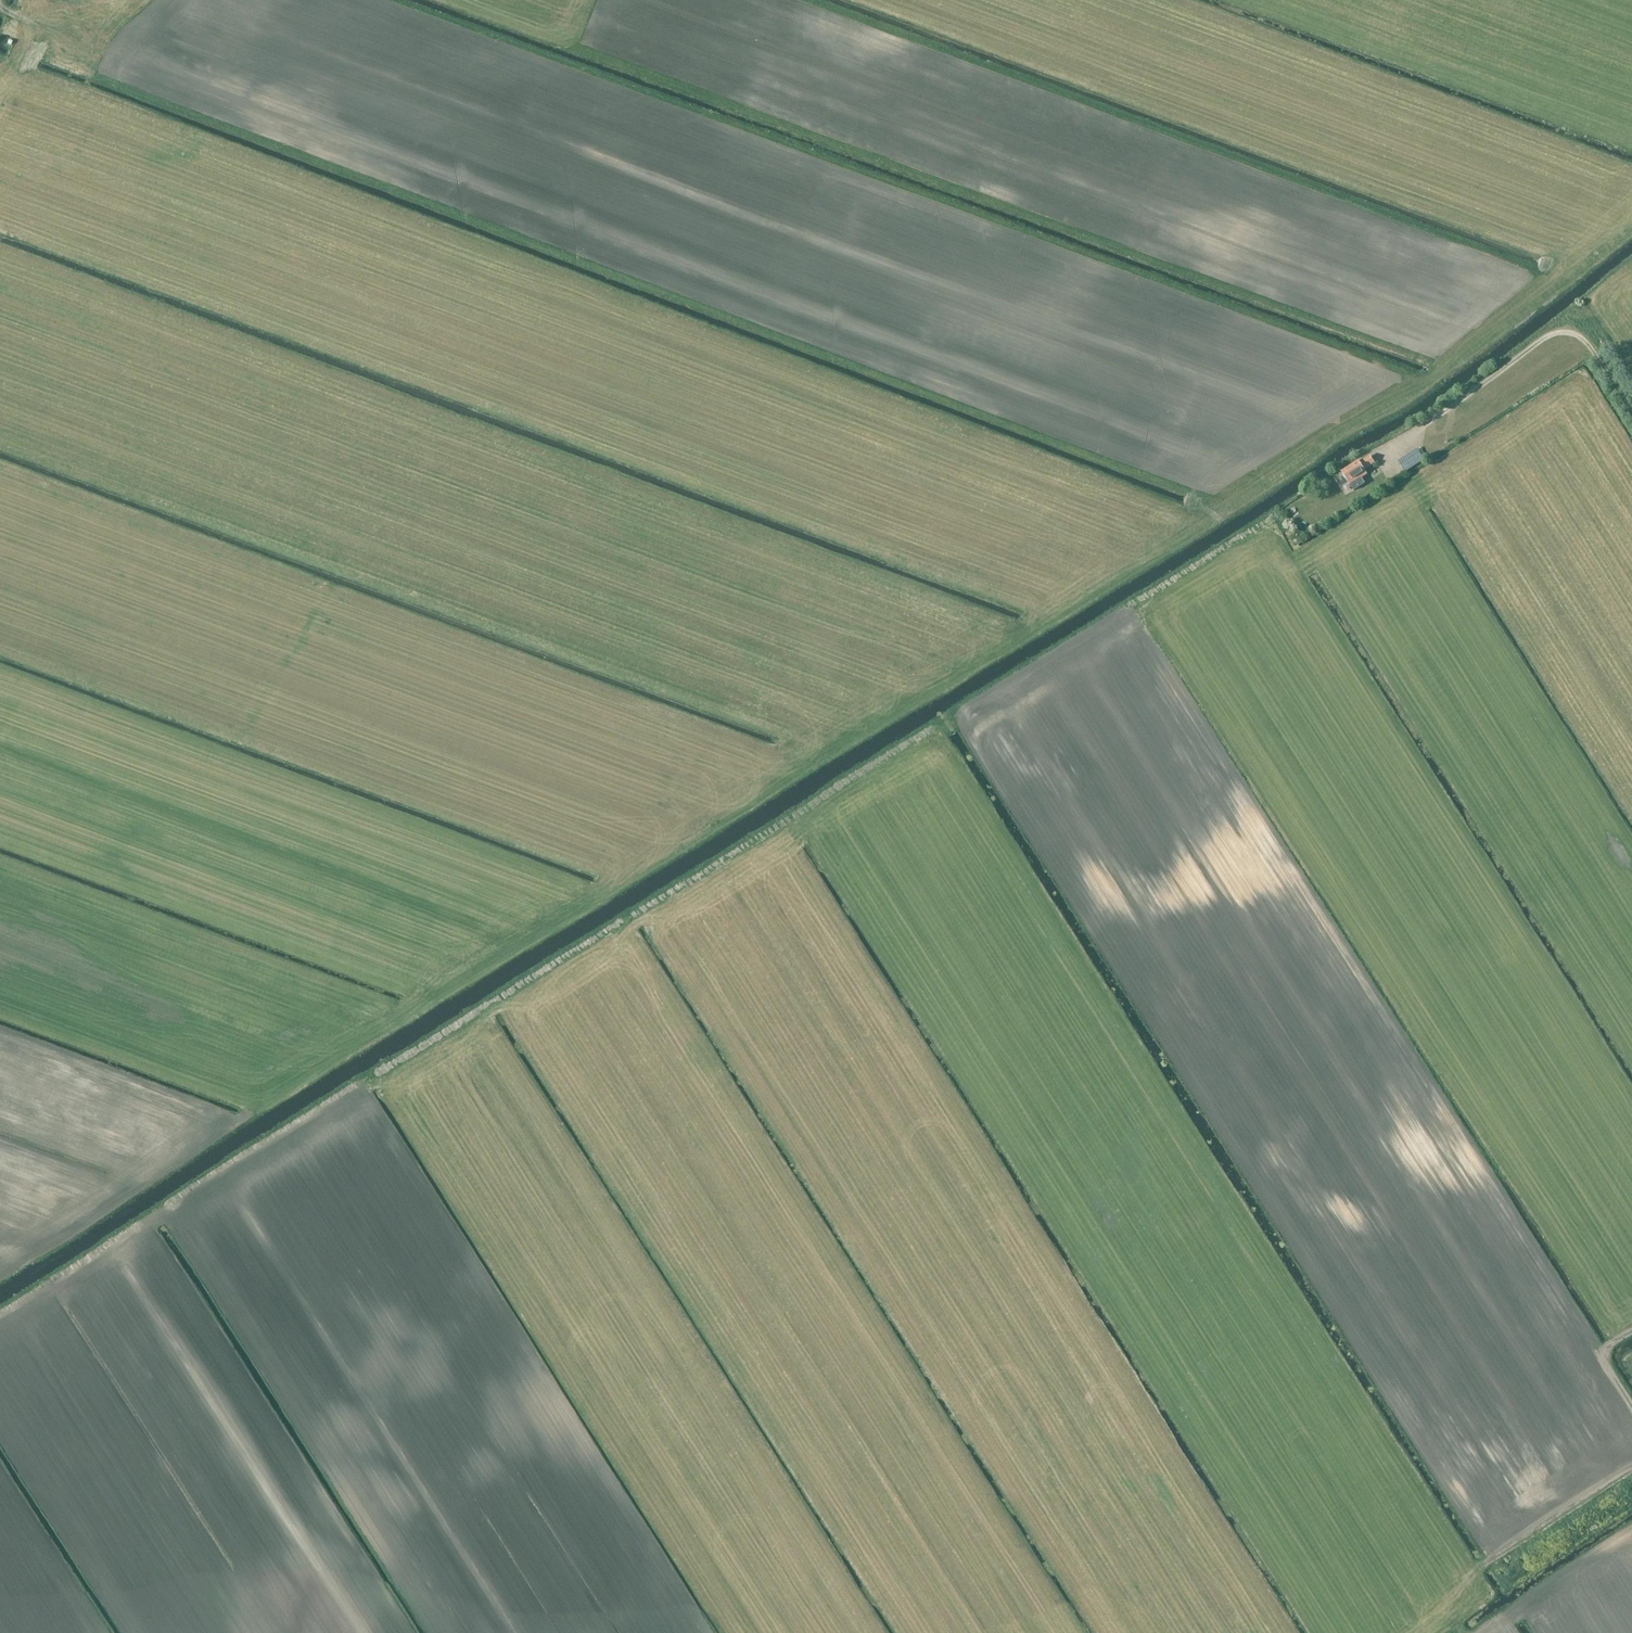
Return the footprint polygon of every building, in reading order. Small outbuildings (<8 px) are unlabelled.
[(1418,452),(1398,464),(1405,475),(1425,463),(1418,452)] [(1343,474),(1348,482),(1354,491),(1365,484),(1362,479),(1367,476),(1364,471),(1375,464),(1371,457),(1360,464),(1359,463),(1343,474)]
